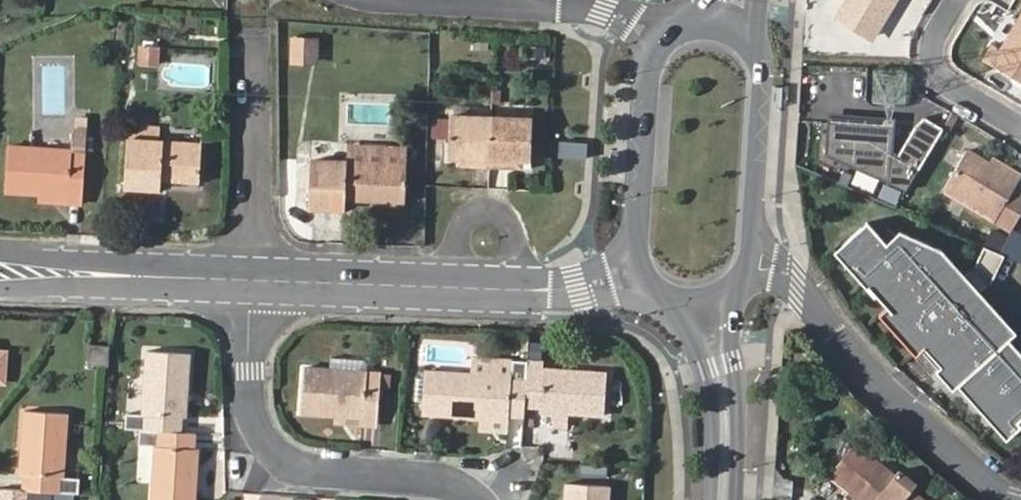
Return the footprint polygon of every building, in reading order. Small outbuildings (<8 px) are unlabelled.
[(842,14),(875,34),(895,0),(850,0),(842,14)] [(1007,45),(998,40),(987,56),(1020,77),(1020,23),(1007,45)] [(319,65),(321,36),(293,34),(291,63),(319,65)] [(159,51),(140,49),(139,64),(157,66),(159,51)] [(490,168),(491,118),(448,116),(447,158),(457,159),(477,160),(477,168),(490,168)] [(901,156),(921,169),(945,127),(928,117),(919,125),(901,156)] [(74,118),(73,131),(86,132),(87,119),(74,118)] [(531,119),(491,118),(490,168),(502,169),(502,160),(521,161),(531,162),(531,119)] [(896,180),(898,123),(835,119),(832,152),(896,180)] [(128,125),(127,141),(152,142),(153,127),(128,125)] [(4,191),(37,194),(66,196),(65,204),(82,205),(86,132),(73,131),(72,151),(8,147),(4,191)] [(589,159),(591,142),(560,139),(559,156),(589,159)] [(152,142),(127,141),(124,187),(160,189),(160,180),(198,182),(200,144),(152,142)] [(407,165),(407,150),(369,148),(368,163),(407,165)] [(948,189),(1002,220),(1020,186),(1020,171),(996,156),(993,162),(970,150),(948,189)] [(457,167),(477,168),(477,160),(457,159),(457,167)] [(502,160),(502,169),(521,170),(521,161),(502,160)] [(405,202),(407,165),(368,163),(310,161),(308,209),(345,210),(345,200),(405,202)] [(66,196),(37,194),(36,201),(65,204),(66,196)] [(834,249),(885,304),(877,311),(913,350),(921,343),(939,362),(935,366),(954,387),(957,384),(1004,434),(1018,422),(1016,420),(1020,415),(1020,350),(1009,337),(1015,330),(940,248),(899,230),(884,241),(865,220),(834,249)] [(1020,244),(1020,228),(1017,225),(1004,246),(1016,253),(1020,244)] [(107,366),(108,346),(88,345),(87,365),(107,366)] [(123,429),(136,430),(180,433),(181,417),(184,417),(188,354),(144,352),(140,415),(124,415),(123,429)] [(299,414),(333,417),(361,419),(360,426),(376,428),(380,374),(362,372),(363,360),(326,357),(325,369),(303,367),(299,414)] [(526,372),(526,362),(478,360),(477,375),(428,372),(425,416),(508,420),(508,417),(522,418),(523,408),(526,372)] [(541,373),(526,372),(523,408),(539,408),(538,413),(547,413),(546,424),(557,424),(558,414),(604,416),(606,373),(541,369),(541,373)] [(20,491),(72,494),(77,495),(78,479),(61,478),(64,415),(22,413),(18,475),(21,476),(20,491)] [(361,419),(333,417),(333,424),(360,426),(361,419)] [(193,434),(180,433),(136,430),(136,446),(152,446),(149,499),(193,499),(195,449),(193,448),(193,434)] [(879,465),(850,441),(825,470),(854,493),(862,499),(920,499),(908,490),(913,483),(895,469),(890,475),(879,465)] [(609,487),(566,485),(565,499),(608,499),(609,487)] [(0,490),(0,499),(72,499),(72,494),(20,491),(0,490)]
